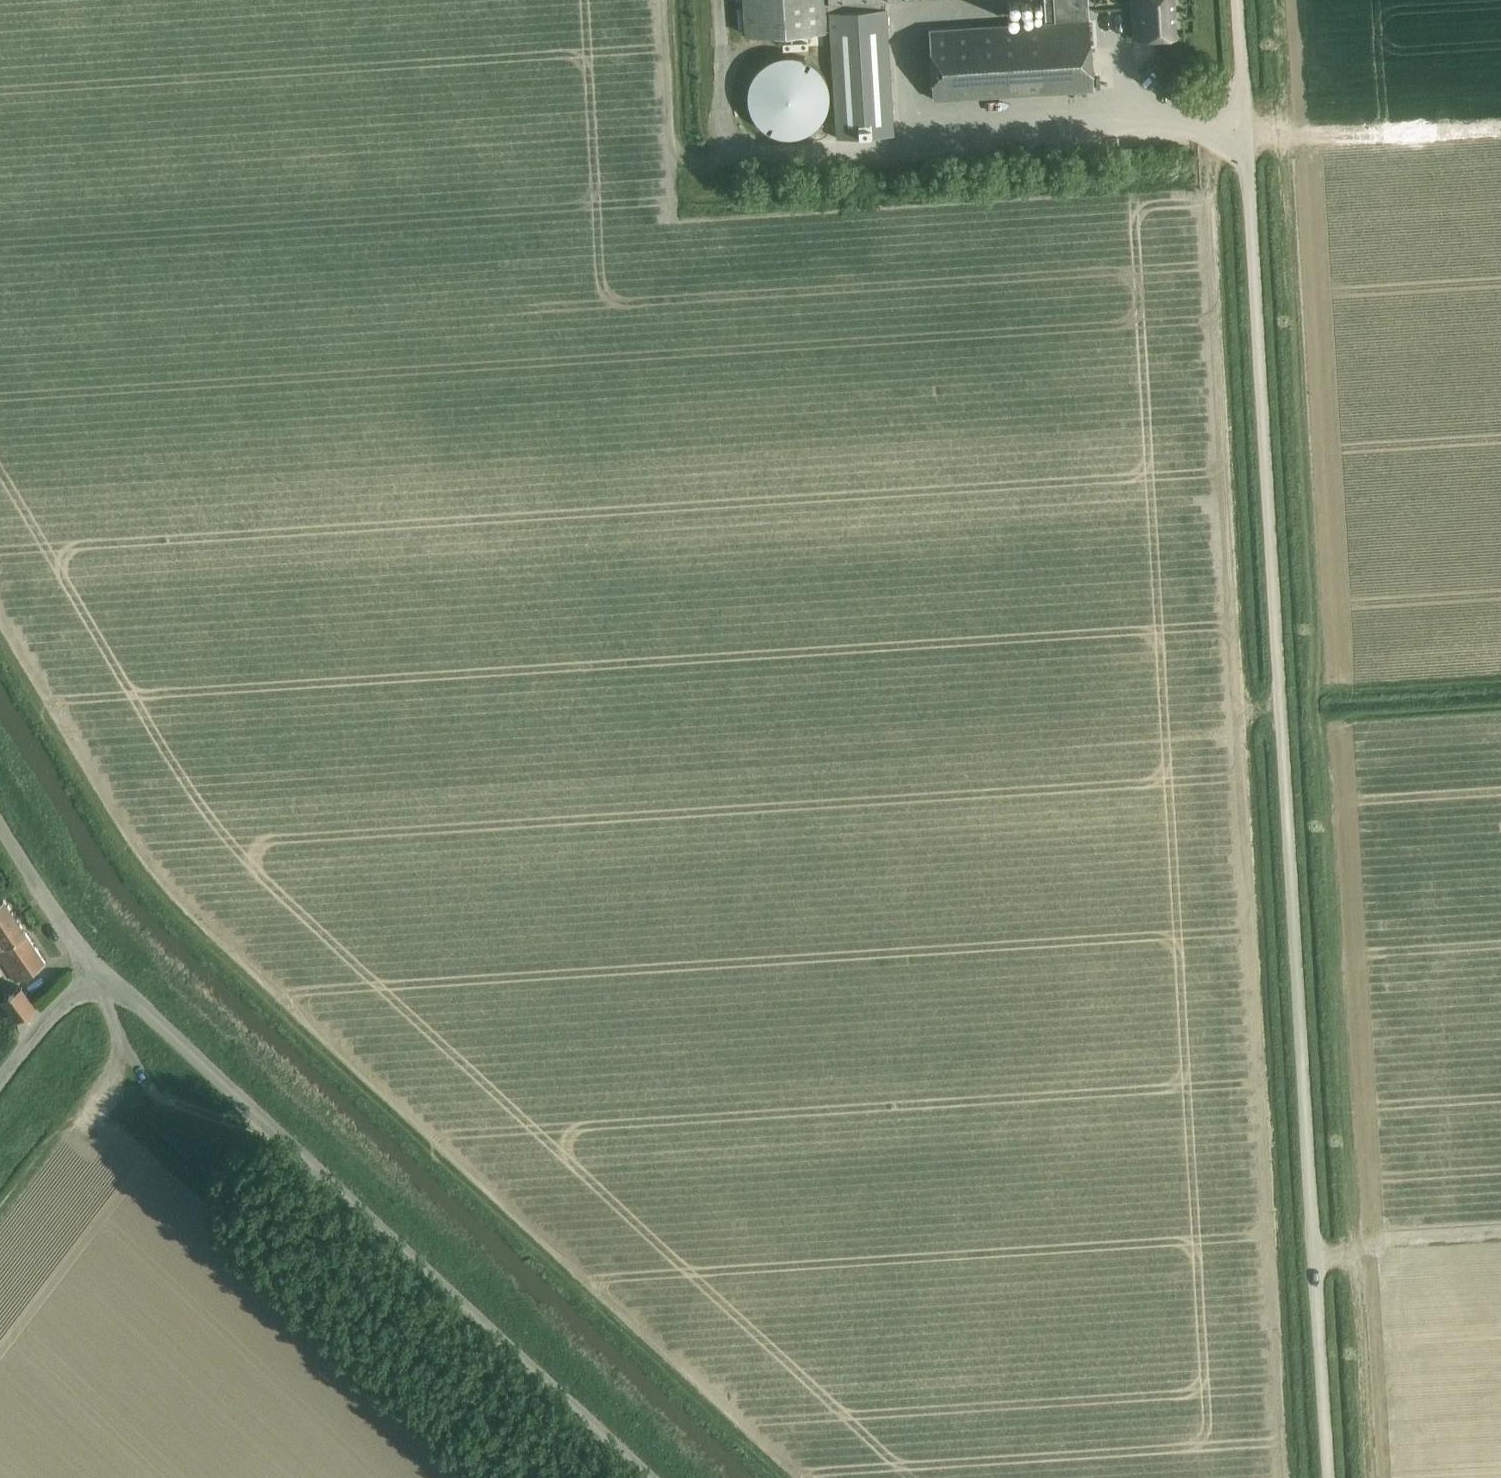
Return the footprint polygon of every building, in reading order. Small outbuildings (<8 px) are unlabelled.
[(746,34),(821,30),(819,0),(745,0),(746,34)] [(821,30),(833,29),(839,135),(896,132),(888,0),(819,0),(821,30)] [(1044,23),(930,30),(934,99),(1094,90),(1090,21),(1089,0),(1042,0),(1044,23)] [(1159,36),(1176,36),(1174,0),(1133,0),(1133,17),(1134,38),(1159,36)] [(796,56),(792,55),(789,55),(782,56),(775,58),(768,61),(762,65),(757,70),(753,76),(750,83),(748,90),(748,97),(748,104),(750,111),(753,118),(757,124),(762,129),(768,133),(775,136),(782,138),(786,138),(789,138),(796,138),(803,136),(810,133),(816,129),(821,124),(825,118),(828,111),(830,104),(831,97),(830,90),(828,83),(825,76),(821,70),(816,65),(810,61),(803,58),(796,56)] [(5,965),(16,982),(46,962),(4,898),(0,901),(0,957),(5,965)] [(2,1000),(17,1022),(36,1009),(21,988),(2,1000)]
